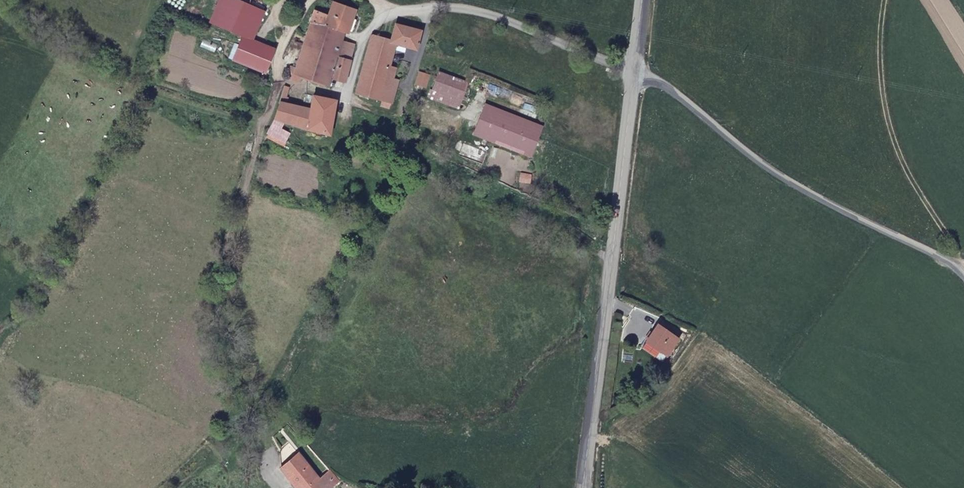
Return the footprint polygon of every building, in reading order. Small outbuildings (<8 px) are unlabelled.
[(274,49),(252,36),(266,10),(249,0),(235,0),(224,22),(243,32),(231,54),(261,71),(274,49)] [(356,12),(334,3),(325,18),(314,13),(305,34),(310,36),(294,71),(291,69),(287,79),(301,85),(304,77),(331,88),(334,77),(347,82),(357,54),(339,45),(344,31),(348,33),(349,31),(353,20),(356,12)] [(359,22),(353,20),(349,31),(356,33),(359,22)] [(376,38),(355,97),(381,107),(388,110),(398,87),(392,84),(395,75),(387,72),(393,54),(397,47),(405,51),(413,55),(421,38),(396,27),(389,43),(376,38)] [(402,57),(405,51),(397,47),(393,54),(402,57)] [(430,83),(420,79),(414,94),(424,98),(430,83)] [(465,95),(437,83),(428,107),(456,119),(465,95)] [(326,137),(338,104),(314,95),(309,111),(302,109),(281,101),(275,119),(290,126),(326,137)] [(388,110),(381,107),(379,113),(386,116),(388,110)] [(470,147),(524,171),(538,139),(483,115),(470,147)] [(275,119),(269,135),(284,142),(290,126),(275,119)] [(662,354),(674,339),(654,324),(643,339),(662,354)] [(280,449),(290,460),(283,466),(300,487),(310,487),(322,478),(291,441),(280,449)] [(290,460),(280,449),(281,464),(283,466),(290,460)] [(322,478),(310,487),(334,487),(343,481),(333,469),(322,478)]
